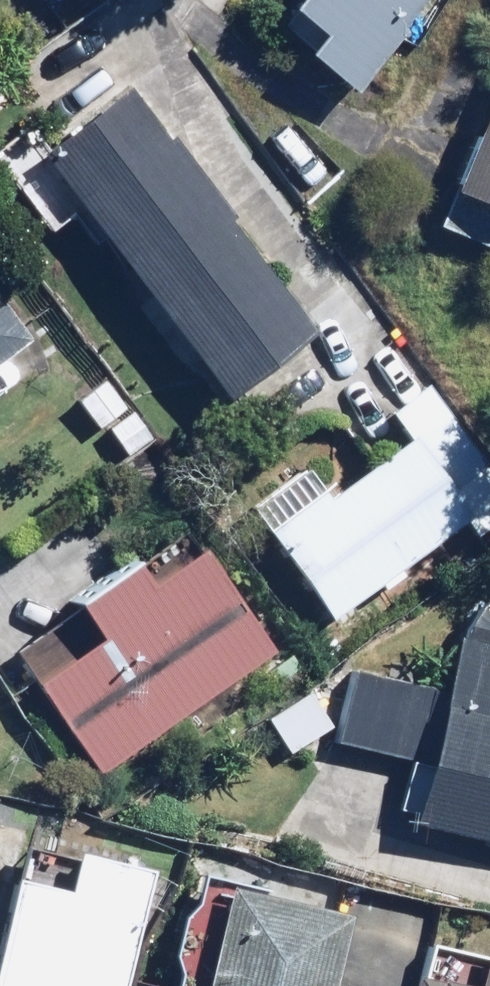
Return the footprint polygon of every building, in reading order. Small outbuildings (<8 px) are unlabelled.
[(283,23),(361,87),(433,0),(302,0),(283,23)] [(322,332),(133,81),(44,147),(70,182),(233,399),(322,332)] [(466,187),(489,197),(489,130),(466,187)] [(38,206),(70,182),(44,147),(35,135),(3,159),(38,206)] [(473,240),(489,247),(489,199),(473,240)] [(39,339),(0,290),(0,370),(39,339)] [(433,386),(397,413),(417,440),(337,499),(327,486),(270,528),(337,619),(473,518),(473,519),(489,507),(489,465),(433,386)] [(277,653),(194,531),(21,649),(104,771),(277,653)] [(413,753),(403,805),(423,809),(421,816),(489,834),(489,596),(485,599),(482,601),(479,604),(477,607),(474,611),(473,614),(471,618),(470,622),(470,626),(469,630),(470,634),(459,632),(449,682),(355,664),(341,739),(413,753)] [(334,721),(310,688),(267,720),(291,753),(334,721)] [(18,881),(0,967),(0,985),(129,985),(155,862),(81,847),(27,836),(18,881)] [(236,875),(208,985),(337,985),(357,905),(236,875)] [(425,964),(419,985),(489,985),(489,948),(489,947),(433,933),(425,964)]
